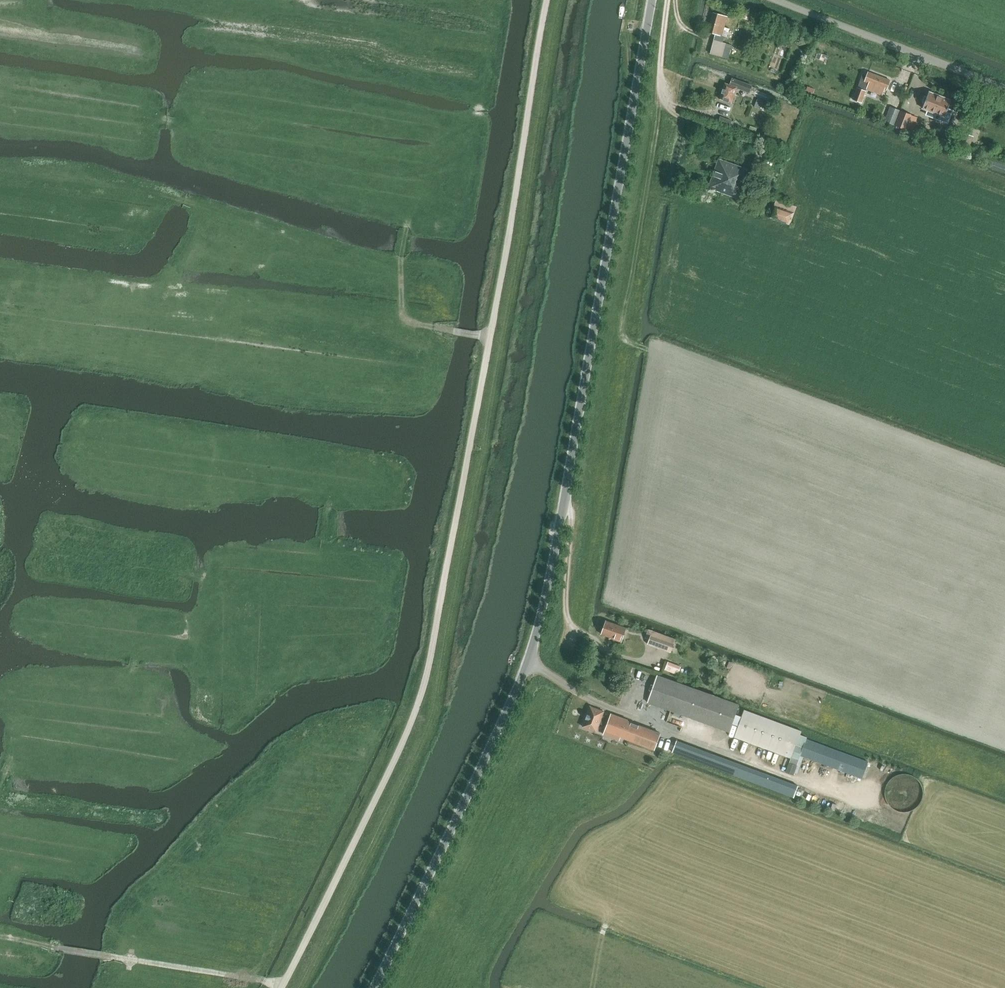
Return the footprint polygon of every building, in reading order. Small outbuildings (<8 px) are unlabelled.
[(728,17),(714,13),(709,33),(716,35),(711,54),(723,58),(727,44),(724,43),(725,37),(727,38),(730,29),(725,27),(728,17)] [(891,81),(869,72),(867,77),(863,76),(854,100),(862,103),(867,90),(883,96),(885,90),(887,90),(891,81)] [(732,104),(738,89),(751,94),(751,93),(755,95),(755,97),(776,104),(777,98),(757,90),(758,89),(753,87),(753,86),(745,83),(734,79),(731,86),(726,84),(720,99),(732,104)] [(952,100),(929,92),(923,108),(939,115),(937,119),(948,123),(952,113),(953,110),(949,109),(950,108),(949,108),(952,100)] [(900,110),(891,107),(885,122),(895,125),(900,110)] [(912,115),(902,111),(896,126),(906,130),(912,115)] [(721,117),(718,124),(730,128),(733,121),(721,117)] [(972,136),(965,133),(960,145),(967,148),(972,136)] [(744,178),(748,170),(720,160),(710,188),(739,199),(746,179),(744,178)] [(790,226),(797,208),(777,200),(770,218),(790,226)] [(613,639),(622,642),(627,628),(607,621),(602,634),(613,638),(613,639)] [(649,629),(646,638),(650,640),(648,644),(671,653),(676,639),(649,629)] [(678,674),(681,666),(668,661),(665,669),(678,674)] [(645,673),(646,671),(640,669),(637,679),(647,682),(649,675),(645,673)] [(658,675),(648,703),(730,733),(733,724),(739,726),(735,738),(791,758),(786,772),(794,775),(801,756),(863,778),(869,762),(807,740),(808,738),(801,735),(802,731),(745,710),(743,717),(736,715),(740,704),(658,675)] [(655,750),(661,734),(611,716),(610,719),(603,716),(605,712),(591,707),(584,727),(597,732),(600,724),(607,727),(605,732),(655,750)] [(677,741),(673,752),(795,797),(799,786),(677,741)] [(924,796),(924,793),(924,790),(923,787),(922,784),(920,781),(917,779),(914,778),(911,777),(908,776),(905,776),(902,777),(899,778),(896,780),(894,783),(892,785),(891,788),(890,791),(890,795),(891,798),(892,801),(894,804),(896,806),(899,808),(902,809),(905,810),(908,810),(911,810),(914,808),(917,807),(920,805),(922,802),(923,799),(924,796)]
